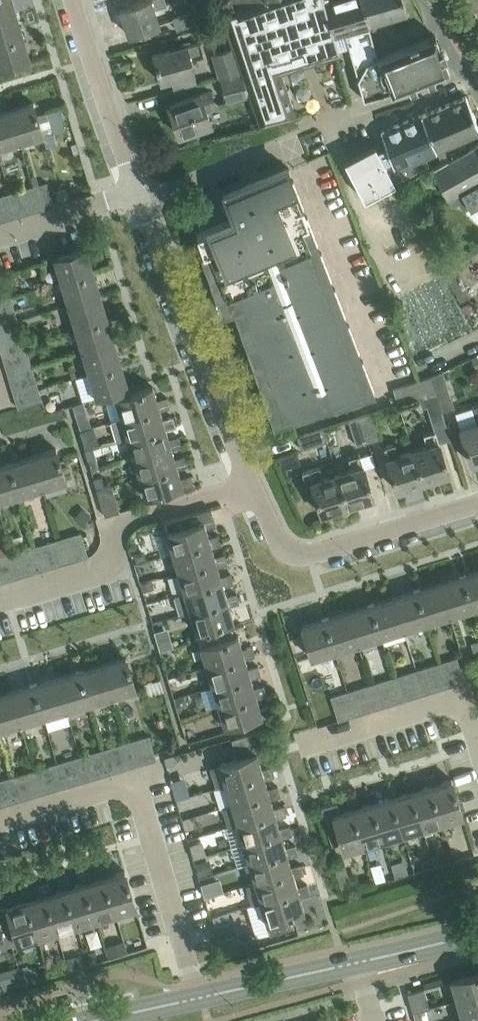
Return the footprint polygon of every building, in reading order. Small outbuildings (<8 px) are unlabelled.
[(12,0),(0,0),(0,17),(16,12),(12,0)] [(165,0),(141,0),(119,7),(128,34),(158,24),(158,23),(168,19),(163,4),(166,3),(165,0)] [(281,71),(287,69),(286,67),(332,53),(333,55),(339,54),(338,49),(323,0),(256,0),(222,13),(232,45),(241,72),(248,93),(253,106),(259,125),(296,116),(281,71)] [(227,10),(254,0),(223,0),(227,10)] [(361,0),(323,0),(338,49),(348,46),(345,32),(368,25),(361,0)] [(368,25),(407,13),(403,0),(361,0),(368,25)] [(199,21),(195,9),(172,16),(176,28),(199,21)] [(16,12),(0,17),(0,42),(23,35),(16,12)] [(377,57),(372,39),(368,25),(345,32),(348,46),(349,46),(350,45),(358,51),(353,59),(354,60),(355,59),(365,66),(357,78),(363,98),(390,91),(391,92),(449,69),(435,34),(377,57)] [(23,35),(0,42),(0,67),(30,59),(23,35)] [(203,55),(200,40),(152,53),(159,80),(194,71),(191,58),(203,55)] [(241,72),(232,45),(211,52),(220,78),(241,72)] [(248,93),(241,72),(220,78),(225,99),(248,93)] [(210,123),(206,109),(215,106),(210,90),(201,94),(200,93),(168,104),(179,134),(210,123)] [(430,135),(435,148),(477,130),(477,125),(472,110),(465,95),(421,113),(430,135)] [(33,101),(10,108),(19,141),(43,134),(33,101)] [(10,108),(0,111),(0,147),(19,141),(10,108)] [(435,148),(430,135),(421,113),(380,131),(386,144),(378,149),(376,143),(344,159),(364,198),(395,182),(429,162),(425,152),(435,148)] [(469,149),(470,150),(446,161),(446,160),(432,166),(449,197),(477,178),(477,141),(469,149)] [(214,269),(209,271),(216,289),(221,288),(228,308),(235,306),(241,323),(246,321),(252,340),(247,342),(254,361),(259,359),(265,378),(260,380),(267,399),(272,397),(279,418),(314,407),(310,393),(325,388),(331,402),(374,388),(362,360),(361,360),(357,350),(359,349),(349,324),(347,324),(343,314),(345,313),(335,287),(333,288),(329,278),(331,277),(321,251),(319,252),(315,242),(317,241),(307,215),(305,216),(301,206),(303,205),(293,179),(291,180),(287,169),(289,169),(288,167),(222,195),(223,196),(225,195),(234,216),(196,233),(203,252),(207,250),(214,269)] [(46,181),(38,183),(45,208),(53,205),(46,181)] [(460,192),(469,207),(477,202),(477,182),(460,192)] [(38,183),(30,186),(34,198),(38,197),(42,209),(45,208),(38,183)] [(30,186),(27,187),(15,190),(22,214),(42,209),(38,197),(34,198),(30,186)] [(22,214),(15,190),(4,194),(11,218),(22,214)] [(0,195),(0,221),(11,218),(4,194),(0,195)] [(86,247),(53,257),(61,281),(93,271),(86,247)] [(100,294),(93,271),(61,281),(67,304),(100,294)] [(3,273),(0,274),(0,293),(8,290),(3,273)] [(8,290),(0,293),(0,305),(12,302),(8,290)] [(107,317),(100,294),(67,304),(74,327),(107,317)] [(6,325),(4,321),(17,317),(12,302),(0,305),(0,327),(6,325)] [(19,325),(17,317),(4,321),(6,325),(0,327),(0,343),(22,336),(19,325)] [(114,340),(107,317),(74,327),(81,349),(114,340)] [(22,336),(0,343),(0,350),(2,355),(26,348),(22,336)] [(121,363),(114,340),(81,349),(88,373),(121,363)] [(2,355),(5,367),(8,375),(20,371),(18,367),(30,363),(26,348),(2,355)] [(36,383),(33,371),(30,363),(18,367),(20,371),(8,375),(12,390),(36,383)] [(128,386),(121,363),(88,373),(95,396),(128,386)] [(430,374),(430,375),(442,410),(453,407),(442,370),(430,374)] [(450,438),(442,410),(430,375),(392,387),(397,404),(418,398),(421,405),(425,404),(433,430),(422,433),(426,446),(413,450),(422,478),(432,475),(433,477),(448,472),(439,441),(450,438)] [(41,399),(36,383),(12,390),(17,407),(41,399)] [(115,397),(107,400),(106,404),(111,421),(159,406),(160,409),(170,406),(167,396),(157,399),(152,385),(115,397)] [(83,401),(72,404),(79,429),(87,426),(90,425),(83,401)] [(476,422),(460,428),(470,462),(472,462),(471,461),(477,459),(477,403),(471,405),(476,422)] [(163,419),(160,409),(159,406),(111,421),(116,439),(126,436),(127,437),(165,426),(165,429),(175,426),(172,416),(163,419)] [(373,412),(361,416),(369,440),(381,436),(373,412)] [(369,440),(361,416),(349,420),(356,444),(369,440)] [(95,425),(81,429),(86,447),(100,443),(95,425)] [(168,438),(165,429),(165,426),(127,437),(133,457),(171,445),(171,448),(181,445),(178,435),(168,438)] [(296,436),(300,448),(327,440),(323,428),(296,436)] [(422,478),(413,450),(398,454),(394,442),(383,446),(387,458),(386,458),(396,488),(411,484),(411,482),(421,479),(422,484),(423,483),(422,478)] [(174,458),(171,448),(171,445),(133,457),(139,477),(177,466),(177,468),(187,465),(184,455),(174,458)] [(56,447),(32,454),(41,487),(65,480),(56,447)] [(373,496),(363,465),(359,453),(347,456),(351,469),(337,473),(347,507),(348,507),(347,502),(356,499),(357,501),(373,496)] [(41,487),(32,454),(9,461),(18,494),(41,487)] [(9,461),(0,464),(0,500),(18,494),(9,461)] [(347,507),(337,473),(323,478),(319,465),(301,471),(306,484),(311,482),(320,512),(336,507),(336,505),(345,502),(347,507)] [(180,477),(177,468),(177,466),(139,477),(144,496),(176,486),(177,489),(193,484),(190,474),(180,477)] [(102,475),(93,477),(96,488),(105,485),(102,475)] [(119,510),(111,484),(105,485),(96,488),(104,515),(119,510)] [(210,541),(208,536),(205,527),(215,524),(210,507),(165,520),(168,531),(166,532),(172,553),(210,541)] [(63,537),(70,561),(88,556),(80,531),(63,537)] [(218,534),(208,536),(210,541),(172,553),(178,572),(216,561),(214,556),(211,547),(221,544),(218,534)] [(70,561),(63,537),(51,540),(58,564),(70,561)] [(51,540),(36,545),(39,556),(36,557),(40,570),(58,564),(51,540)] [(40,570),(36,557),(39,556),(36,545),(17,550),(24,575),(40,570)] [(24,575),(17,550),(5,554),(12,578),(24,575)] [(224,553),(214,556),(216,561),(178,572),(184,591),(221,580),(220,576),(217,566),(227,563),(224,553)] [(0,555),(0,582),(12,578),(5,554),(0,555)] [(462,574),(473,607),(477,605),(477,569),(462,574)] [(230,573),(220,576),(221,580),(184,591),(174,594),(180,614),(189,611),(227,599),(226,595),(223,586),(233,583),(230,573)] [(473,607),(462,574),(439,581),(450,614),(473,607)] [(450,614),(439,581),(416,589),(426,621),(450,614)] [(416,589),(393,596),(403,628),(426,621),(416,589)] [(236,592),(226,595),(227,599),(189,611),(195,630),(205,627),(206,629),(209,628),(208,626),(233,619),(229,605),(239,602),(236,592)] [(403,628),(393,596),(370,603),(380,636),(403,628)] [(380,636),(370,603),(347,610),(357,643),(380,636)] [(357,643),(347,610),(324,617),(334,650),(357,643)] [(334,650),(324,617),(301,625),(311,657),(334,650)] [(232,628),(198,638),(200,645),(234,635),(232,628)] [(234,635),(200,645),(206,666),(244,655),(245,658),(255,655),(252,645),(242,648),(238,634),(234,635)] [(125,655),(101,663),(111,695),(135,688),(125,655)] [(248,668),(245,658),(244,655),(206,666),(212,686),(250,674),(251,678),(261,675),(258,665),(248,668)] [(457,656),(441,661),(445,673),(441,674),(445,686),(464,680),(457,656)] [(445,686),(441,674),(445,673),(441,661),(423,667),(430,691),(445,686)] [(101,663),(78,669),(88,702),(111,695),(101,663)] [(430,691),(423,667),(411,670),(419,695),(430,691)] [(88,702),(78,669),(55,676),(65,709),(88,702)] [(411,670),(396,675),(399,688),(396,689),(400,700),(419,695),(411,670)] [(253,687),(251,678),(250,674),(212,686),(218,705),(255,694),(256,697),(266,694),(263,684),(253,687)] [(400,700),(396,689),(399,688),(396,675),(377,681),(384,705),(400,700)] [(55,676),(32,683),(42,716),(65,709),(55,676)] [(384,705),(377,681),(366,685),(373,709),(384,705)] [(32,683),(9,690),(19,723),(42,716),(32,683)] [(366,685),(349,690),(353,701),(350,702),(354,715),(373,709),(366,685)] [(9,690),(0,693),(0,728),(19,723),(9,690)] [(354,715),(350,702),(353,701),(349,690),(330,696),(338,720),(354,715)] [(259,707),(256,697),(255,694),(218,705),(224,725),(256,715),(257,718),(272,714),(269,704),(259,707)] [(262,772),(261,768),(258,759),(268,756),(261,730),(231,739),(237,758),(210,766),(216,786),(225,784),(262,772)] [(132,739),(139,764),(156,759),(149,734),(132,739)] [(139,764),(132,739),(120,743),(127,767),(139,764)] [(120,743),(104,748),(107,760),(104,761),(108,773),(127,767),(120,743)] [(108,773),(104,761),(107,760),(104,748),(85,753),(87,758),(93,778),(108,773)] [(93,778),(87,758),(85,753),(74,757),(81,781),(93,778)] [(74,757),(58,762),(61,774),(58,775),(62,787),(81,781),(74,757)] [(62,787),(58,775),(61,774),(58,762),(40,767),(47,791),(62,787)] [(268,792),(267,788),(264,778),(274,775),(271,765),(261,768),(262,772),(225,784),(230,803),(268,792)] [(47,791),(40,767),(28,770),(35,795),(47,791)] [(28,770),(12,775),(15,788),(13,788),(17,800),(35,795),(28,770)] [(424,775),(427,785),(430,784),(442,822),(462,815),(451,778),(437,782),(434,772),(424,775)] [(13,788),(15,788),(12,775),(0,779),(0,802),(1,805),(17,800),(13,788)] [(442,822),(430,784),(427,785),(417,788),(414,778),(404,781),(407,791),(411,790),(422,827),(442,822)] [(411,790),(407,791),(398,793),(395,783),(385,786),(388,796),(391,795),(403,833),(422,827),(411,790)] [(277,785),(267,788),(268,792),(230,803),(222,806),(228,825),(236,823),(274,811),(273,808),(270,798),(280,795),(277,785)] [(403,833),(391,795),(388,796),(378,799),(375,789),(365,792),(368,802),(371,801),(383,839),(403,833)] [(371,801),(368,802),(359,805),(356,795),(346,798),(349,808),(352,807),(363,845),(383,839),(371,801)] [(363,845),(352,807),(349,808),(339,811),(336,801),(320,806),(331,844),(341,841),(344,851),(363,845)] [(283,805),(273,808),(274,811),(236,823),(242,842),(280,831),(279,827),(276,818),(286,815),(283,805)] [(286,850),(285,847),(282,837),(292,834),(289,824),(279,827),(280,831),(242,842),(248,861),(286,850)] [(292,870),(291,866),(288,857),(298,854),(295,844),(285,847),(286,850),(248,861),(254,881),(292,870)] [(209,858),(196,862),(199,875),(212,872),(209,858)] [(403,859),(391,863),(395,876),(407,872),(403,859)] [(97,866),(100,876),(104,875),(116,913),(136,907),(124,869),(110,873),(107,863),(97,866)] [(298,889),(296,886),(294,876),(304,873),(301,863),(291,866),(292,870),(254,881),(246,884),(252,903),(260,901),(298,889)] [(116,913),(104,875),(100,876),(91,879),(88,869),(78,872),(81,882),(84,881),(95,919),(116,913)] [(344,874),(337,876),(341,890),(348,888),(344,874)] [(84,881),(81,882),(71,885),(68,875),(58,878),(61,888),(65,887),(76,925),(95,919),(84,881)] [(76,925),(65,887),(61,888),(52,891),(49,881),(38,884),(41,894),(46,893),(57,930),(76,925)] [(306,883),(296,886),(298,889),(260,901),(269,932),(293,925),(290,914),(304,909),(299,896),(309,893),(306,883)] [(46,893),(41,894),(32,897),(29,887),(19,890),(22,900),(27,898),(38,936),(57,930),(46,893)] [(27,898),(22,900),(12,903),(10,893),(0,895),(0,906),(1,910),(10,942),(16,940),(17,943),(38,936),(27,898)] [(6,946),(5,943),(10,942),(1,910),(0,911),(0,948),(6,946)] [(224,911),(211,915),(213,923),(226,919),(224,911)] [(233,934),(218,938),(222,954),(237,949),(233,934)] [(124,939),(108,944),(112,955),(128,950),(124,939)] [(92,950),(87,951),(91,961),(99,959),(98,953),(92,950)] [(35,970),(21,974),(23,980),(37,976),(35,970)] [(450,979),(456,999),(477,992),(477,971),(450,979)] [(420,1009),(414,990),(407,992),(413,1011),(420,1009)] [(456,999),(461,1018),(477,1013),(477,992),(456,999)] [(413,1011),(415,1020),(423,1020),(420,1009),(413,1011)]
